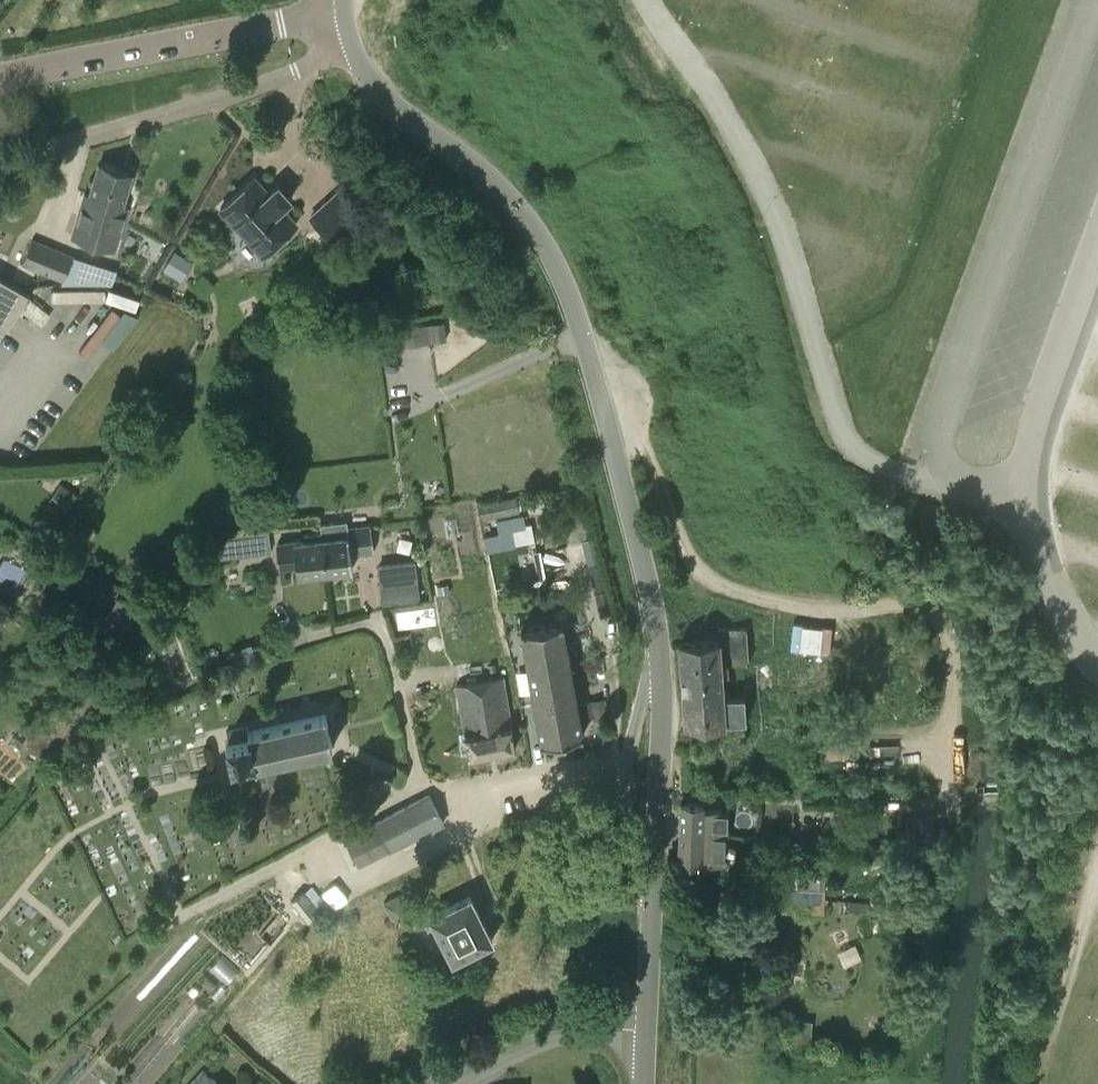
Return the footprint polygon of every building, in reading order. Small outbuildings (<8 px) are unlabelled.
[(0,110),(0,139),(16,129),(3,108),(0,110)] [(24,131),(33,125),(25,112),(15,118),(24,131)] [(133,175),(101,165),(91,195),(84,192),(71,236),(115,249),(128,207),(123,205),(133,175)] [(254,176),(221,207),(263,253),(296,224),(283,207),(292,197),(279,183),(269,192),(254,176)] [(343,186),(311,215),(333,239),(365,209),(343,186)] [(21,263),(63,280),(73,255),(32,238),(21,263)] [(187,257),(174,249),(162,268),(175,276),(187,257)] [(0,276),(0,335),(31,294),(0,276)] [(92,355),(99,338),(119,346),(133,313),(105,302),(84,352),(92,355)] [(447,338),(445,319),(396,324),(397,343),(447,338)] [(61,482),(51,495),(66,507),(75,493),(61,482)] [(517,497),(479,503),(482,519),(519,512),(517,497)] [(498,533),(484,536),(487,553),(516,547),(515,546),(534,542),(531,523),(526,524),(524,514),(496,520),(498,533)] [(319,531),(323,572),(350,569),(349,556),(374,552),(370,523),(348,526),(347,519),(320,523),(321,531),(319,531)] [(217,543),(218,552),(219,558),(271,552),(268,528),(230,532),(217,543)] [(296,575),(323,572),(319,531),(308,533),(309,539),(292,541),(292,540),(275,542),(278,566),(295,565),(296,575)] [(380,587),(418,582),(416,560),(377,565),(380,587)] [(601,562),(588,565),(592,581),(593,581),(604,578),(601,562)] [(448,584),(437,586),(438,594),(450,591),(448,584)] [(395,613),(397,626),(435,620),(433,608),(395,613)] [(562,621),(520,629),(525,658),(567,650),(562,621)] [(720,639),(695,641),(677,642),(682,700),(722,697),(721,673),(726,673),(726,666),(749,664),(745,623),(719,625),(720,639)] [(567,650),(525,658),(530,686),(572,678),(567,650)] [(502,677),(457,685),(469,755),(514,748),(502,677)] [(572,678),(530,686),(536,714),(578,706),(577,704),(572,678)] [(722,697),(682,700),(685,724),(714,723),(746,720),(744,695),(722,697)] [(591,702),(594,718),(594,721),(609,718),(606,699),(591,702)] [(578,706),(536,714),(541,742),(583,735),(580,721),(578,706)] [(331,749),(324,715),(247,732),(246,727),(225,731),(228,741),(224,742),(229,766),(252,761),(253,766),(331,749)] [(429,794),(345,837),(346,840),(349,838),(361,861),(357,863),(358,865),(443,823),(429,794)] [(678,833),(726,834),(726,813),(702,812),(702,802),(679,802),(678,833)] [(932,842),(933,818),(908,818),(908,842),(932,842)] [(725,862),(726,834),(678,833),(677,860),(725,862)] [(826,870),(786,868),(785,898),(825,899),(826,870)] [(335,884),(323,893),(335,909),(347,900),(335,884)] [(303,893),(291,903),(310,924),(321,915),(303,893)] [(468,896),(429,917),(451,959),(490,939),(468,896)] [(850,902),(850,910),(868,911),(868,903),(850,902)] [(792,1019),(789,1053),(809,1055),(812,1020),(792,1019)] [(190,1083),(217,1083),(202,1071),(190,1083)]
